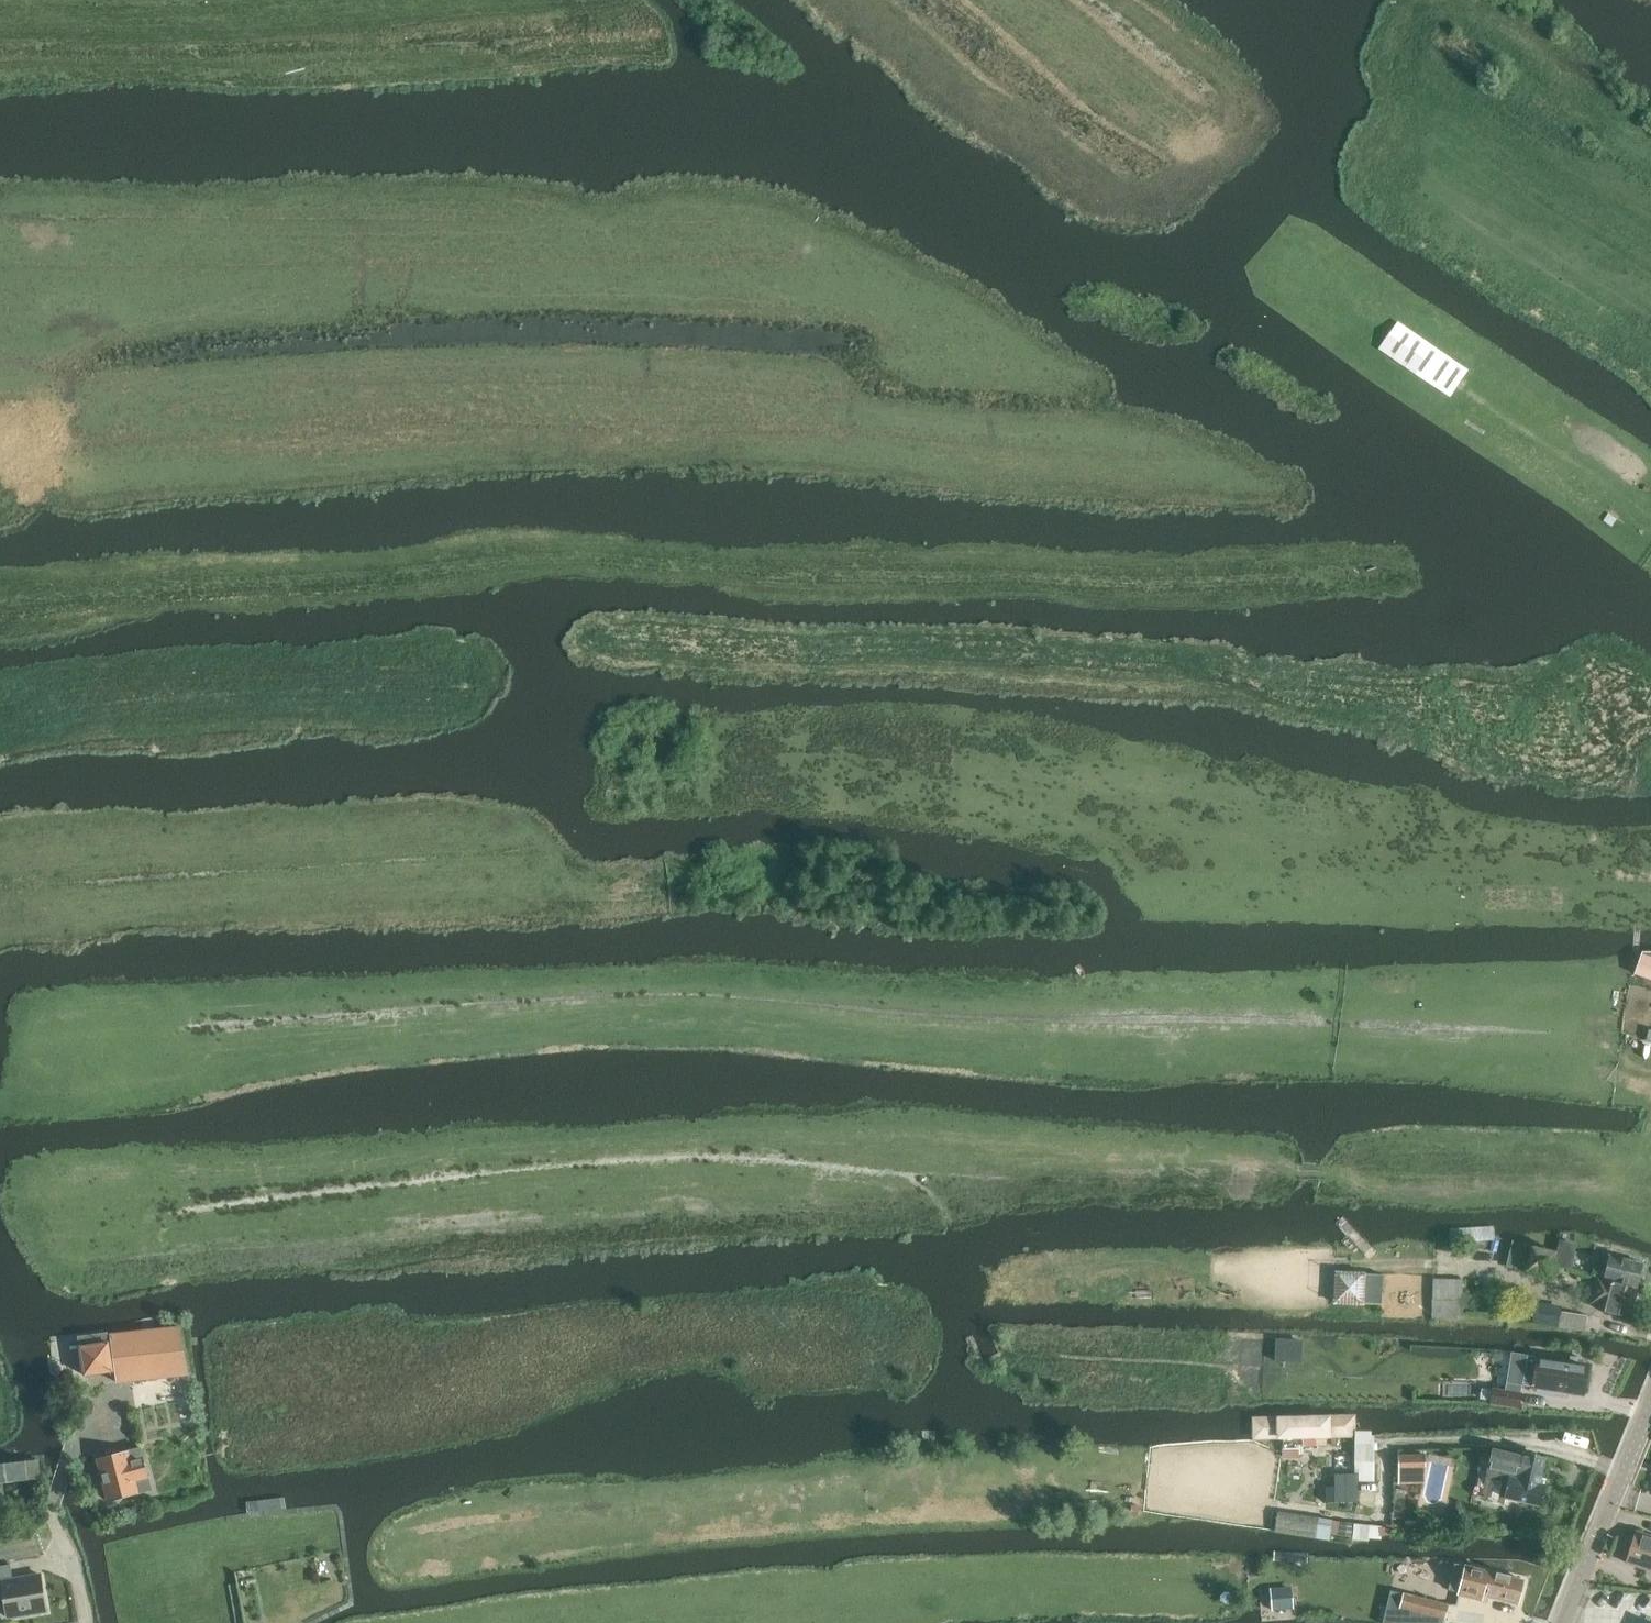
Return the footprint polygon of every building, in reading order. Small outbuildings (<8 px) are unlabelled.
[(1451,396),(1469,371),(1398,323),(1380,348),(1451,396)] [(1642,952),(1635,974),(1650,980),(1650,952),(1642,952)] [(1555,1265),(1573,1269),(1579,1244),(1560,1240),(1555,1265)] [(1526,1271),(1551,1277),(1556,1252),(1532,1246),(1510,1241),(1505,1266),(1526,1271)] [(1592,1276),(1598,1277),(1638,1287),(1643,1264),(1609,1255),(1606,1267),(1595,1264),(1592,1276)] [(1365,1272),(1334,1271),(1333,1305),(1364,1306),(1364,1304),(1365,1274),(1365,1272)] [(1365,1274),(1364,1304),(1381,1304),(1382,1275),(1365,1274)] [(1631,1312),(1638,1287),(1598,1277),(1592,1302),(1600,1305),(1599,1310),(1623,1316),(1624,1311),(1631,1312)] [(1432,1320),(1459,1321),(1462,1321),(1462,1306),(1463,1293),(1463,1281),(1434,1279),(1432,1320)] [(1463,1293),(1462,1306),(1471,1307),(1473,1294),(1463,1293)] [(1537,1301),(1533,1323),(1586,1332),(1588,1315),(1562,1311),(1563,1305),(1537,1301)] [(180,1327),(109,1335),(117,1382),(189,1375),(180,1327)] [(113,1370),(107,1333),(80,1337),(85,1375),(113,1370)] [(1277,1338),(1275,1360),(1297,1361),(1299,1339),(1277,1338)] [(1522,1385),(1533,1387),(1539,1388),(1538,1392),(1551,1394),(1552,1390),(1584,1395),(1588,1364),(1584,1363),(1585,1359),(1572,1357),(1571,1361),(1538,1356),(1527,1355),(1522,1385)] [(1238,1376),(1238,1383),(1252,1384),(1252,1376),(1238,1376)] [(1493,1389),(1491,1403),(1519,1408),(1521,1393),(1493,1389)] [(1356,1437),(1355,1412),(1253,1416),(1254,1441),(1356,1437)] [(1327,1438),(1303,1439),(1304,1447),(1327,1445),(1327,1438)] [(108,1456),(98,1458),(109,1501),(139,1493),(136,1481),(149,1477),(144,1458),(141,1447),(128,1451),(117,1454),(108,1456)] [(1487,1472),(1510,1478),(1506,1498),(1539,1505),(1543,1485),(1539,1484),(1545,1460),(1493,1449),(1487,1472)] [(1425,1484),(1425,1454),(1397,1455),(1398,1485),(1425,1484)] [(0,1472),(0,1491),(39,1487),(37,1468),(0,1472)] [(1357,1473),(1335,1473),(1335,1501),(1357,1501),(1357,1473)] [(1316,1539),(1319,1521),(1277,1515),(1275,1534),(1316,1539)] [(1341,1522),(1340,1535),(1353,1536),(1354,1524),(1341,1522)] [(1355,1525),(1354,1537),(1369,1538),(1371,1527),(1355,1525)] [(1636,1531),(1626,1562),(1650,1570),(1650,1536),(1636,1531)] [(3,1581),(9,1617),(47,1611),(41,1574),(14,1579),(11,1564),(0,1566),(0,1582),(3,1581)] [(1460,1589),(1459,1595),(1482,1600),(1483,1596),(1517,1604),(1523,1580),(1466,1566),(1464,1576),(1454,1573),(1451,1586),(1460,1589)] [(1290,1587),(1271,1589),(1272,1609),(1292,1608),(1290,1587)] [(1382,1622),(1443,1622),(1448,1604),(1391,1590),(1382,1622)]
